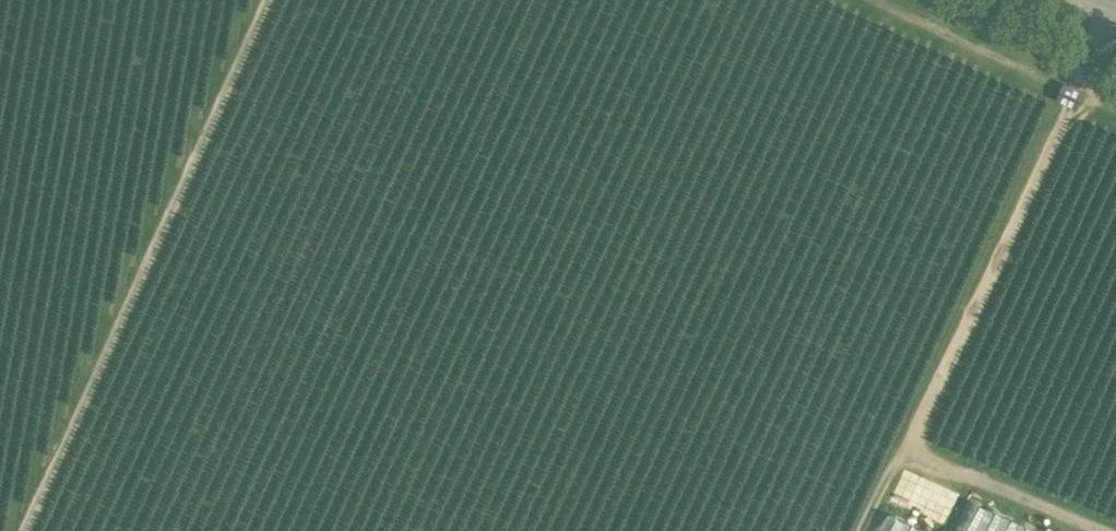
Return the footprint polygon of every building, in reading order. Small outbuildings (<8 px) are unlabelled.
[(952,490),(932,482),(925,498),(946,506),(952,490)]
